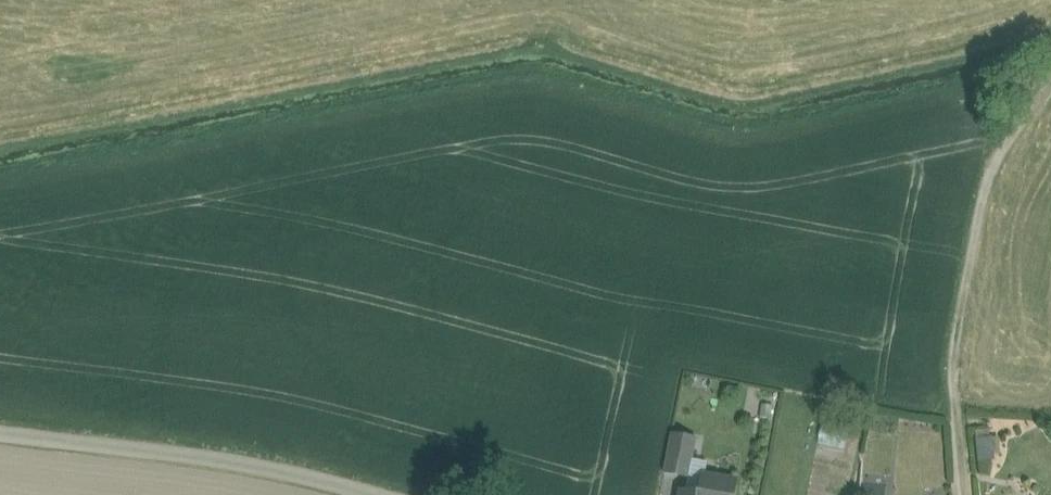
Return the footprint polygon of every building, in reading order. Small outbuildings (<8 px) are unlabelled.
[(673,431),(667,473),(694,476),(699,434),(673,431)] [(981,460),(1001,458),(999,436),(979,438),(981,460)] [(736,484),(714,480),(714,479),(703,477),(700,494),(734,494),(736,484)]
